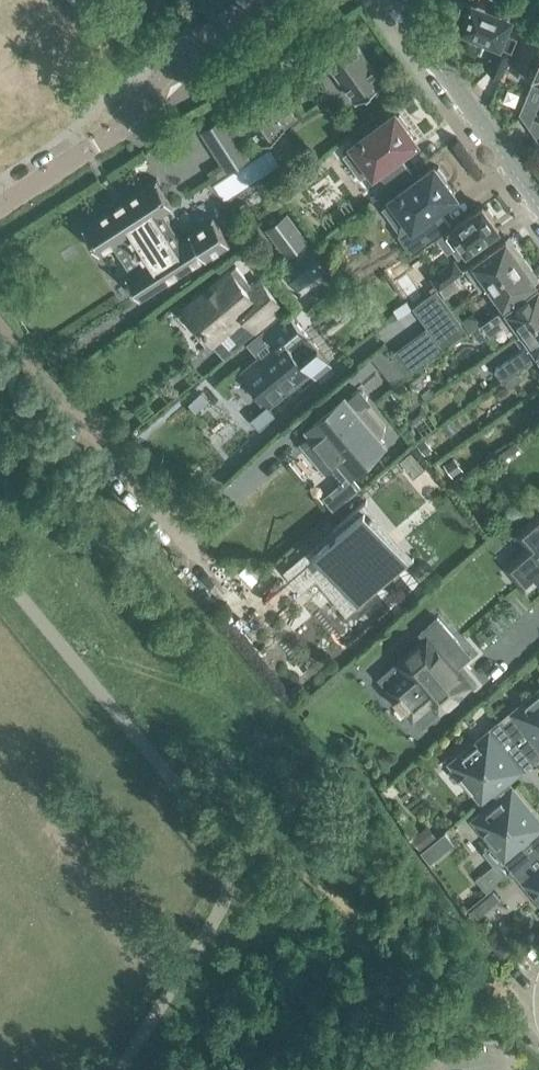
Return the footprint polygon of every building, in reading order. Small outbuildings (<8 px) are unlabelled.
[(463,0),(458,2),(453,14),(455,18),(462,21),(460,27),(512,48),(518,34),(507,30),(513,16),(510,14),(509,12),(503,9),(501,10),(487,4),(485,2),(482,0),(472,0),(470,3),(463,0)] [(537,28),(533,36),(524,32),(509,66),(528,74),(530,69),(538,72),(538,29),(537,28)] [(357,99),(384,79),(383,78),(383,79),(351,35),(352,35),(351,34),(323,54),(324,55),(325,54),(356,98),(357,99)] [(502,77),(513,53),(498,47),(488,70),(502,77)] [(520,113),(529,127),(533,118),(538,104),(538,85),(533,83),(520,113)] [(275,104),(273,105),(264,92),(240,108),(262,140),(295,116),(286,103),(278,108),(275,104)] [(397,115),(395,112),(354,143),(387,189),(371,201),(370,200),(369,201),(370,202),(413,171),(412,170),(411,170),(404,161),(405,161),(404,160),(403,161),(398,154),(416,140),(406,127),(408,125),(400,113),(397,115)] [(230,113),(205,123),(224,169),(249,159),(230,113)] [(533,118),(529,127),(538,139),(538,138),(538,121),(533,118)] [(447,178),(439,166),(436,168),(434,165),(393,196),(408,217),(401,222),(399,235),(412,253),(436,236),(452,224),(451,223),(450,224),(443,215),(444,214),(443,213),(442,214),(437,207),(455,194),(445,180),(447,178)] [(85,225),(84,225),(83,225),(100,252),(101,251),(101,250),(127,233),(136,246),(134,247),(136,251),(138,250),(146,263),(127,275),(127,274),(126,275),(140,297),(141,297),(141,296),(205,255),(206,258),(207,257),(207,256),(229,242),(229,243),(230,242),(213,216),(212,217),(191,231),(190,231),(189,231),(191,234),(181,240),(162,211),(172,204),(172,205),(174,204),(157,178),(156,179),(85,225)] [(483,205),(480,207),(452,227),(451,225),(436,236),(447,252),(452,248),(458,257),(499,228),(492,217),(494,214),(489,207),(485,208),(483,205)] [(312,240),(288,209),(267,225),(290,257),(312,240)] [(482,288),(489,283),(524,258),(516,246),(513,248),(506,239),(467,267),(482,288)] [(281,264),(297,286),(329,262),(312,240),(281,264)] [(533,269),(524,258),(489,283),(504,304),(536,281),(530,272),(533,269)] [(453,277),(463,270),(455,260),(432,276),(439,287),(446,282),(453,277)] [(231,270),(188,306),(187,306),(204,326),(203,326),(206,330),(206,329),(215,340),(244,315),(255,329),(283,306),(260,279),(256,282),(260,288),(252,295),(231,270)] [(439,287),(446,297),(453,292),(446,282),(439,287)] [(502,309),(482,323),(472,331),(479,342),(514,317),(523,330),(538,318),(538,286),(503,312),(502,309)] [(416,369),(466,329),(436,293),(419,307),(431,323),(399,349),(416,369)] [(330,311),(337,319),(357,303),(350,294),(330,311)] [(394,310),(398,317),(411,308),(406,301),(394,310)] [(252,385),(253,385),(269,405),(311,369),(317,376),(331,363),(287,310),(248,343),(249,344),(251,342),(262,354),(242,371),(250,381),(250,382),(252,385)] [(473,318),(467,318),(463,319),(472,331),(482,323),(477,319),(473,318)] [(523,330),(532,343),(495,369),(503,379),(505,378),(518,369),(535,356),(534,354),(538,350),(538,318),(523,330)] [(370,357),(378,368),(392,357),(383,346),(370,357)] [(417,383),(427,376),(427,370),(421,368),(411,375),(411,382),(417,383)] [(523,377),(518,369),(505,378),(511,386),(523,377)] [(303,445),(324,470),(338,458),(350,473),(385,444),(379,437),(384,433),(385,424),(366,402),(367,396),(363,391),(357,391),(352,395),(352,401),(350,402),(345,397),(307,429),(313,436),(303,445)] [(388,411),(397,404),(388,393),(379,401),(388,411)] [(421,404),(405,415),(412,424),(427,413),(421,404)] [(251,419),(258,429),(275,416),(267,407),(251,419)] [(409,424),(405,418),(397,423),(401,429),(409,424)] [(418,445),(425,453),(432,447),(425,439),(418,445)] [(520,448),(516,441),(499,453),(504,460),(520,448)] [(411,450),(399,460),(413,476),(425,467),(411,450)] [(462,469),(454,458),(445,464),(453,476),(462,469)] [(334,533),(312,550),(369,618),(395,598),(387,588),(412,568),(356,500),(326,524),(334,533)] [(521,533),(533,546),(509,567),(527,588),(538,579),(538,580),(538,518),(521,533)] [(438,617),(420,632),(426,638),(399,662),(407,671),(389,687),(414,715),(431,699),(440,709),(468,684),(444,656),(460,642),(438,617)] [(501,722),(532,759),(533,759),(528,753),(538,745),(538,691),(501,722)] [(532,759),(501,722),(452,762),(482,800),(506,781),(502,775),(527,754),(532,759)] [(399,793),(391,783),(381,790),(388,801),(399,793)] [(515,868),(538,849),(538,831),(526,815),(531,811),(512,788),(475,819),(494,842),(486,849),(497,863),(479,878),(489,890),(515,868)] [(445,833),(428,847),(437,858),(454,844),(445,833)] [(515,868),(538,897),(538,849),(515,868)]
